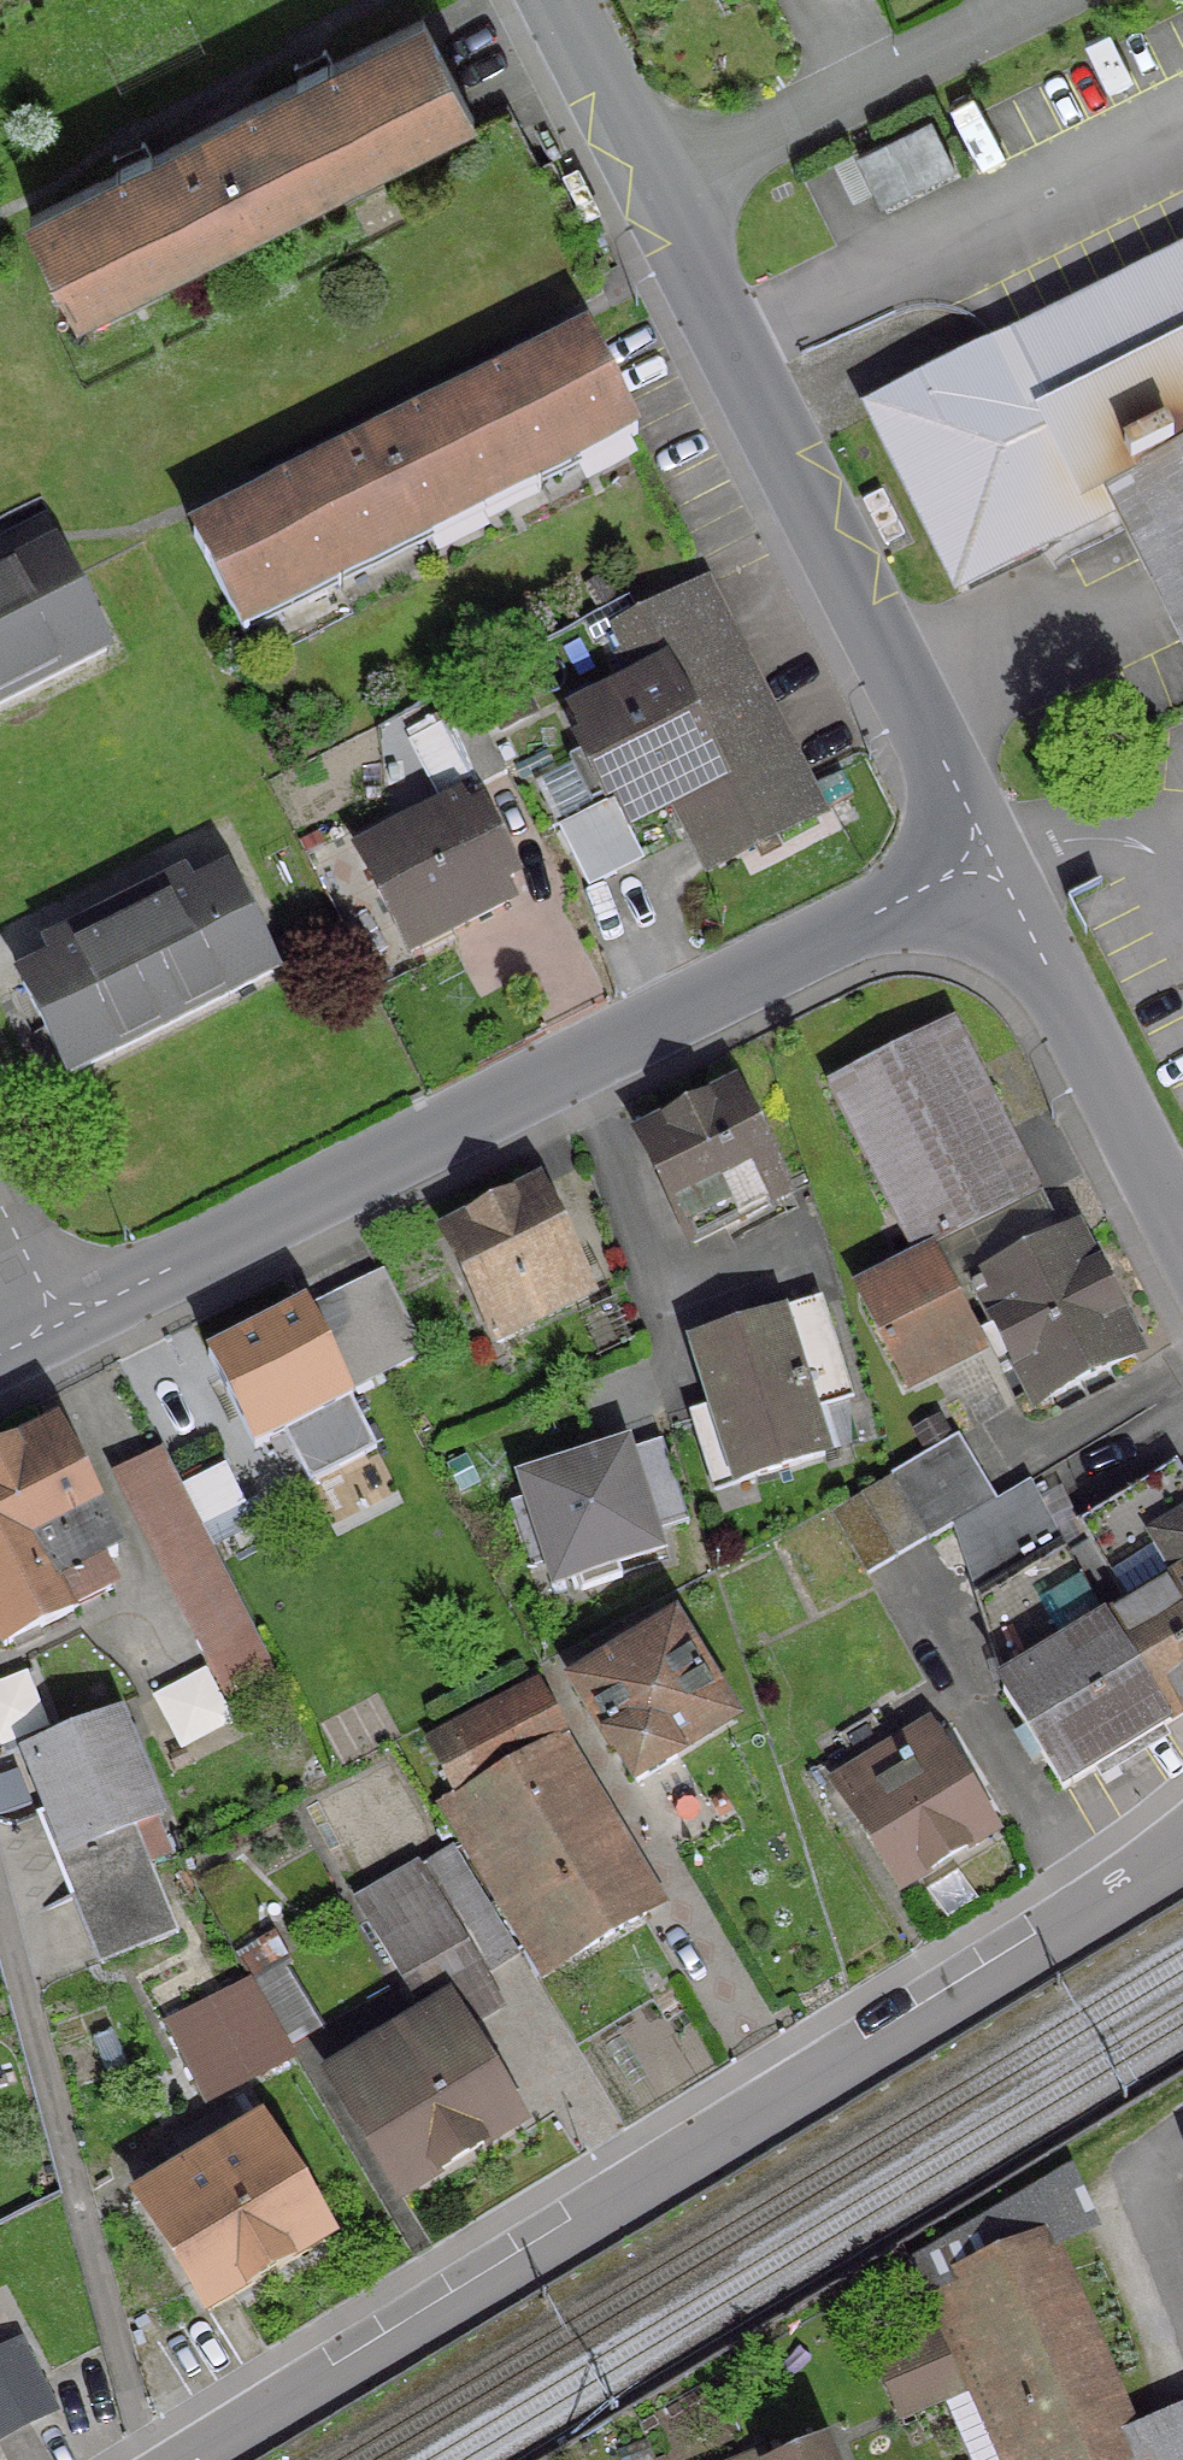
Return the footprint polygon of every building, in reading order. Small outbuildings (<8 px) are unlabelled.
[(293,81),(198,129),(242,216),(459,107),(415,20),(325,65),(318,51),(286,68),(293,81)] [(923,121),(850,157),(874,205),(947,169),(923,121)] [(105,159),(112,172),(22,218),(67,305),(242,216),(198,129),(143,156),(137,143),(105,159)] [(864,417),(951,590),(1108,511),(1182,660),(1182,258),(1066,316),(864,417)] [(457,403),(364,450),(408,537),(622,430),(578,342),(489,387),(482,373),(450,389),(457,403)] [(269,480),(276,494),(188,539),(231,626),(408,537),(364,450),(308,478),(301,464),(269,480)] [(98,653),(49,557),(0,582),(0,703),(98,653)] [(711,778),(730,814),(794,781),(697,589),(632,622),(711,778)] [(608,794),(622,823),(711,778),(632,622),(598,641),(624,693),(591,709),(582,691),(561,702),(585,749),(574,754),(597,800),(608,794)] [(436,732),(407,747),(431,793),(460,778),(467,792),(498,775),(465,712),(434,728),(436,732)] [(730,814),(747,847),(811,814),(794,781),(730,814)] [(459,823),(451,806),(352,856),(402,953),(500,903),(491,886),(505,878),(473,816),(459,823)] [(117,935),(163,1026),(265,975),(219,883),(187,899),(176,884),(150,898),(156,915),(117,935)] [(15,986),(61,1078),(163,1026),(117,935),(78,954),(67,939),(41,952),(47,970),(15,986)] [(946,1022),(819,1086),(907,1261),(925,1252),(1034,1197),(946,1022)] [(687,1246),(778,1200),(725,1095),(634,1141),(687,1246)] [(582,1297),(530,1193),(439,1238),(491,1342),(582,1297)] [(1029,1406),(1126,1357),(1068,1240),(1058,1245),(1034,1197),(925,1252),(927,1256),(949,1300),(970,1289),(971,1291),(964,1295),(968,1304),(976,1300),(1029,1406)] [(927,1256),(851,1294),(897,1386),(973,1348),(949,1300),(927,1256)] [(413,1354),(376,1281),(335,1302),(373,1374),(413,1354)] [(335,1302),(303,1318),(340,1390),(373,1374),(335,1302)] [(707,1408),(684,1415),(708,1492),(817,1458),(807,1428),(822,1423),(817,1408),(842,1400),(813,1308),(687,1347),(707,1408)] [(247,1451),(310,1419),(331,1460),(360,1445),(391,1429),(370,1389),(345,1401),(340,1390),(303,1318),(298,1309),(200,1359),(247,1451)] [(399,1425),(391,1429),(360,1445),(398,1518),(437,1498),(399,1425)] [(630,1430),(515,1467),(552,1582),(667,1546),(661,1527),(634,1445),(630,1430)] [(0,1459),(0,1646),(65,1614),(51,1586),(109,1557),(48,1435),(0,1459)] [(666,1435),(634,1445),(661,1527),(692,1517),(666,1435)] [(946,1442),(884,1479),(921,1543),(953,1524),(983,1506),(946,1442)] [(474,1446),(447,1460),(469,1503),(495,1489),(474,1446)] [(157,1457),(112,1479),(206,1665),(250,1643),(157,1457)] [(884,1479),(853,1498),(889,1560),(921,1543),(884,1479)] [(1054,1791),(1158,1727),(1100,1631),(1062,1558),(1022,1484),(983,1506),(953,1524),(992,1596),(971,1608),(999,1692),(996,1694),(1054,1791)] [(1174,1485),(1083,1541),(1085,1545),(1062,1558),(1100,1631),(1158,1727),(1182,1712),(1182,1500),(1174,1485)] [(822,1516),(859,1578),(889,1560),(853,1498),(822,1516)] [(720,1722),(665,1632),(571,1689),(629,1784),(669,1760),(666,1755),(720,1722)] [(59,1732),(45,1674),(0,1685),(0,1746),(59,1732)] [(538,1709),(530,1695),(425,1751),(451,1797),(431,1808),(529,1979),(641,1915),(544,1747),(556,1741),(538,1709)] [(834,1791),(894,1888),(983,1834),(918,1729),(881,1750),(896,1774),(875,1788),(865,1772),(834,1791)] [(150,1820),(114,1730),(24,1767),(43,1812),(30,1817),(64,1901),(144,1869),(127,1829),(150,1820)] [(511,2123),(454,2030),(489,2009),(472,1980),(503,1958),(441,1854),(349,1905),(406,2000),(423,1990),(434,2012),(322,2081),(393,2196),(511,2123)] [(171,1935),(144,1869),(64,1901),(91,1968),(171,1935)] [(257,1951),(235,1963),(247,1987),(287,2056),(299,2050),(295,2042),(317,2030),(271,1957),(277,1953),(266,1935),(252,1944),(257,1951)] [(262,2069),(287,2056),(247,1987),(163,2030),(200,2102),(238,2082),(240,2074),(259,2063),(262,2069)] [(130,2197),(200,2313),(320,2240),(237,2103),(168,2145),(181,2166),(130,2197)] [(902,2263),(915,2295),(918,2294),(989,2459),(1117,2459),(1067,2342),(1082,2336),(1042,2242),(1088,2222),(1061,2169),(902,2263)] [(891,2356),(911,2402),(952,2384),(933,2339),(891,2356)] [(46,2412),(13,2347),(0,2354),(0,2435),(46,2412)] [(1120,2459),(1182,2459),(1182,2433),(1120,2459)] [(815,2450),(792,2459),(820,2459),(815,2450)]
